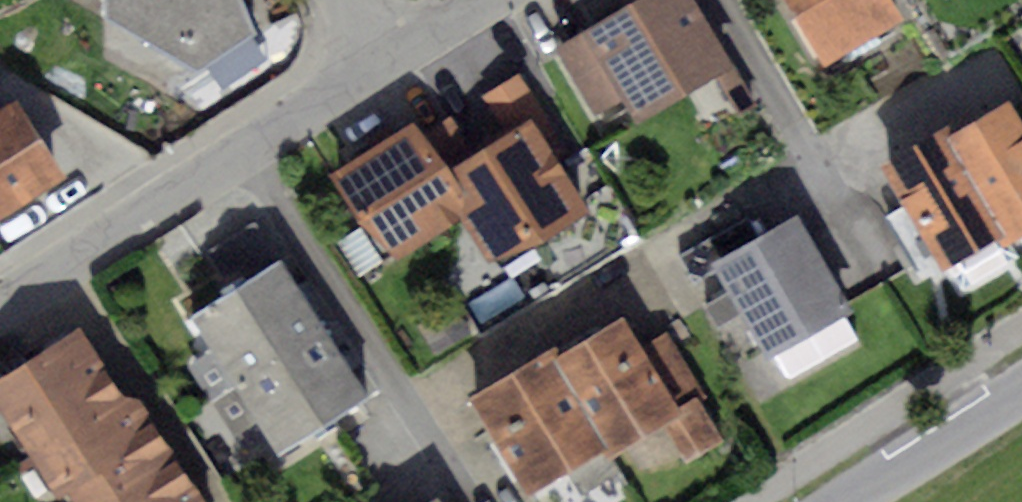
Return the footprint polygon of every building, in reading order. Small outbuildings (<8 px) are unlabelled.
[(107,22),(202,71),(257,35),(243,0),(104,0),(107,22)] [(583,32),(623,98),(637,121),(732,65),(693,0),(637,0),(583,32)] [(827,69),(905,25),(891,0),(787,0),(827,69)] [(623,98),(583,32),(554,49),(593,115),(623,98)] [(481,95),(506,134),(533,117),(543,110),(517,71),(481,95)] [(946,137),(1005,235),(1010,243),(1021,236),(1021,121),(1010,100),(946,137)] [(58,174),(15,101),(0,110),(0,208),(58,174)] [(415,117),(331,174),(393,266),(477,209),(451,170),(415,117)] [(506,134),(451,170),(477,209),(507,255),(589,202),(533,117),(506,134)] [(941,129),(881,165),(905,205),(939,263),(945,271),(1005,235),(946,137),(941,129)] [(939,263),(905,205),(883,217),(917,275),(939,263)] [(712,262),(756,238),(744,216),(679,252),(690,273),(712,262)] [(849,312),(796,216),(756,238),(712,262),(764,356),(772,352),(786,378),(857,339),(844,315),(849,312)] [(252,278),(277,263),(253,224),(208,253),(228,284),(248,271),(252,278)] [(252,278),(189,317),(210,351),(189,363),(209,395),(323,326),(282,260),(277,263),(252,278)] [(625,315),(559,355),(610,445),(616,453),(683,413),(643,346),(625,315)] [(125,396),(78,324),(0,374),(0,408),(31,456),(125,396)] [(370,396),(323,326),(209,395),(233,431),(253,418),(276,454),(370,396)] [(669,331),(643,346),(683,413),(708,399),(669,331)] [(555,348),(468,397),(524,494),(610,445),(559,355),(555,348)] [(172,452),(140,399),(125,396),(31,456),(57,498),(68,491),(75,501),(88,501),(172,452)] [(88,501),(203,501),(172,452),(88,501)]
